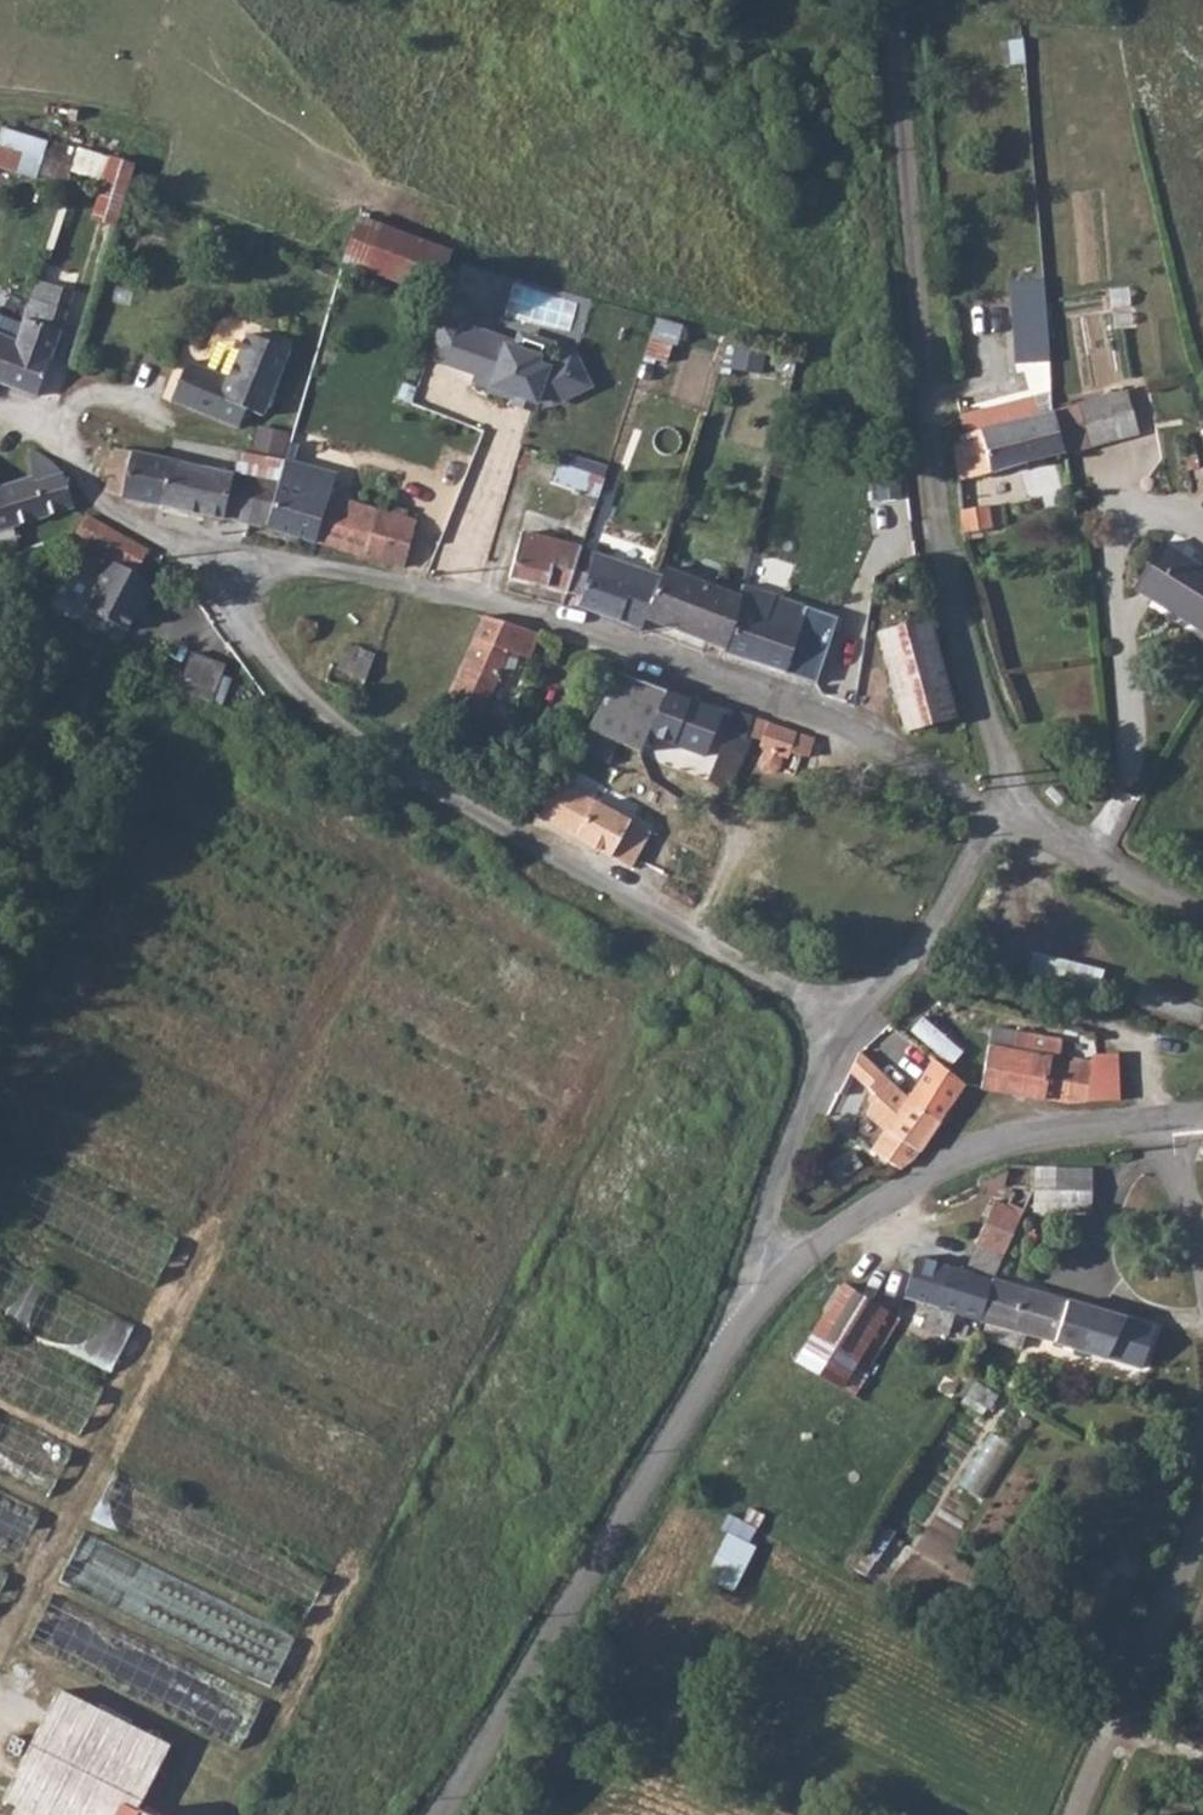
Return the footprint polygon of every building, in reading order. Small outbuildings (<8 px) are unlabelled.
[(1022,38),(1007,41),(1013,65),(1028,62),(1022,38)] [(73,142),(15,126),(5,163),(31,169),(38,153),(71,162),(73,142)] [(108,172),(114,154),(73,142),(71,162),(108,172)] [(343,264),(443,304),(457,261),(360,222),(343,264)] [(17,334),(2,383),(38,395),(58,330),(44,324),(49,300),(48,287),(33,282),(17,334)] [(44,324),(58,330),(62,318),(53,304),(49,300),(44,324)] [(1048,358),(1043,307),(1010,308),(1012,359),(1048,358)] [(676,350),(681,324),(658,320),(653,346),(676,350)] [(466,331),(448,325),(435,365),(452,371),(466,331)] [(2,383),(17,334),(0,328),(0,382),(2,383)] [(466,331),(452,371),(482,381),(480,387),(498,393),(497,396),(524,406),(525,403),(543,408),(545,405),(555,408),(564,404),(566,408),(598,392),(583,363),(558,375),(545,370),(539,361),(510,351),(506,344),(466,331)] [(165,398),(236,427),(243,412),(260,419),(288,354),(246,334),(229,376),(185,356),(165,398)] [(558,375),(583,363),(580,357),(556,368),(546,365),(553,347),(527,339),(523,350),(506,344),(510,351),(539,361),(545,370),(558,375)] [(738,347),(765,352),(766,348),(738,343),(738,347)] [(761,372),(765,352),(738,347),(733,365),(761,372)] [(1064,444),(1065,450),(1118,436),(1107,393),(1052,406),(1064,444)] [(960,477),(1065,450),(1064,444),(1052,406),(1041,409),(1034,394),(960,413),(962,429),(955,429),(960,477)] [(543,408),(525,403),(524,406),(522,411),(540,417),(543,408)] [(78,504),(71,500),(63,474),(26,447),(27,475),(0,484),(0,529),(78,504)] [(105,492),(146,501),(151,457),(110,448),(105,492)] [(278,487),(285,463),(286,460),(240,449),(232,476),(261,483),(278,487)] [(146,501),(248,523),(261,483),(232,476),(151,457),(146,501)] [(587,466),(558,460),(551,484),(580,492),(579,506),(594,510),(605,477),(595,469),(587,466)] [(278,487),(326,498),(332,475),(285,463),(278,487)] [(316,542),(326,498),(278,487),(261,483),(248,523),(251,523),(316,542)] [(341,549),(351,504),(326,498),(316,542),(341,549)] [(366,556),(377,510),(351,504),(341,549),(366,556)] [(964,529),(964,531),(995,526),(992,504),(962,508),(964,529)] [(366,556),(408,567),(418,519),(377,510),(366,556)] [(104,560),(133,576),(148,551),(85,517),(72,542),(104,560)] [(515,573),(569,591),(584,546),(531,527),(515,573)] [(1162,540),(1134,587),(1202,627),(1202,565),(1162,540)] [(639,628),(645,630),(648,619),(662,573),(596,552),(590,571),(582,571),(572,598),(582,602),(580,608),(639,628)] [(133,576),(104,560),(93,580),(97,582),(81,610),(122,632),(137,605),(141,607),(152,587),(133,576)] [(727,647),(746,593),(664,564),(663,568),(662,573),(648,619),(727,647)] [(837,617),(749,582),(746,593),(727,647),(726,650),(814,684),(837,617)] [(517,644),(525,631),(480,613),(448,703),(483,716),(507,652),(503,641),(517,644)] [(293,638),(309,643),(316,624),(301,618),(293,638)] [(880,636),(905,726),(953,717),(930,623),(880,636)] [(364,678),(371,656),(342,647),(335,665),(364,678)] [(197,689),(235,703),(244,677),(205,663),(197,689)] [(324,681),(359,695),(364,678),(335,665),(329,665),(324,681)] [(643,752),(650,736),(669,687),(621,669),(587,727),(643,752)] [(703,753),(720,705),(669,687),(650,736),(703,753)] [(194,698),(232,711),(235,703),(197,689),(194,698)] [(807,755),(815,735),(741,712),(730,709),(703,782),(733,793),(755,738),(764,741),(768,767),(782,769),(788,754),(798,753),(807,755)] [(830,763),(838,744),(832,741),(815,735),(807,755),(826,761),(830,763)] [(619,861),(630,867),(652,828),(558,777),(537,813),(619,861)] [(1098,958),(1037,943),(1028,978),(1091,991),(1098,958)] [(1200,991),(1149,976),(1142,1006),(1193,1019),(1200,991)] [(922,1020),(912,1033),(955,1062),(964,1048),(922,1020)] [(983,1087),(1034,1097),(1092,1104),(1099,1102),(1097,1060),(1064,1060),(1064,1036),(995,1025),(983,1087)] [(853,1067),(851,1073),(869,1089),(882,1068),(863,1053),(853,1067)] [(1099,1102),(1121,1099),(1122,1058),(1099,1055),(1097,1060),(1099,1102)] [(906,1089),(882,1068),(869,1089),(876,1095),(868,1118),(885,1134),(870,1154),(887,1163),(900,1170),(922,1156),(949,1117),(906,1089)] [(1036,1155),(1035,1157),(1037,1181),(1059,1184),(1061,1168),(1062,1156),(1036,1155)] [(1007,1164),(975,1178),(976,1187),(989,1191),(985,1205),(991,1209),(971,1278),(897,1257),(892,1270),(880,1269),(874,1283),(883,1290),(876,1305),(901,1321),(905,1322),(908,1305),(932,1311),(926,1330),(952,1335),(957,1317),(984,1324),(997,1281),(1033,1164),(1007,1164)] [(1061,1168),(1059,1184),(1059,1190),(1096,1188),(1095,1169),(1061,1168)] [(137,1322),(0,1257),(0,1315),(114,1369),(137,1322)] [(997,1281),(984,1324),(1123,1363),(1136,1322),(997,1281)] [(901,1321),(876,1305),(849,1288),(801,1365),(857,1400),(872,1379),(867,1374),(901,1321)] [(82,1434),(106,1386),(0,1334),(0,1394),(82,1434)] [(75,1443),(0,1410),(0,1468),(53,1491),(75,1443)] [(991,1431),(958,1488),(981,1501),(1014,1445),(991,1431)] [(115,1472),(92,1522),(305,1621),(328,1571),(115,1472)] [(722,1530),(748,1544),(777,1493),(741,1472),(718,1508),(731,1516),(722,1530)] [(209,1806),(108,1731),(43,1814),(202,1814),(209,1806)]
